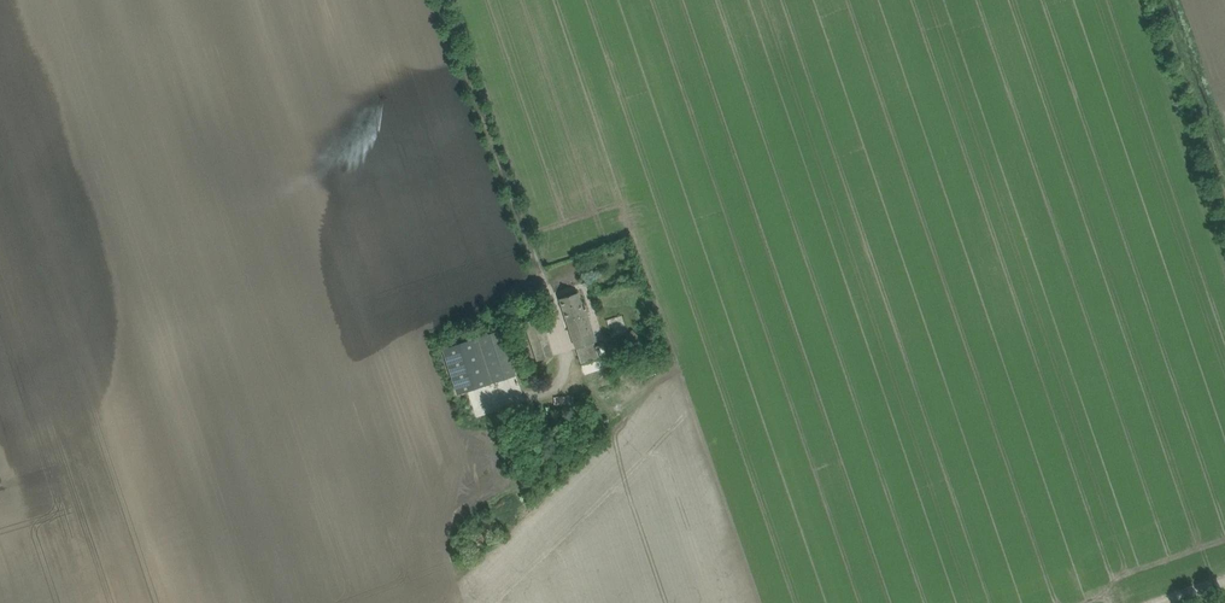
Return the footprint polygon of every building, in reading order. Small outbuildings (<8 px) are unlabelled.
[(560,299),(581,363),(600,357),(595,343),(597,342),(586,309),(584,310),(578,293),(560,299)] [(524,322),(527,331),(544,325),(541,316),(524,322)] [(502,330),(478,337),(443,348),(458,394),(493,383),(517,375),(502,330)] [(626,337),(633,344),(640,337),(633,330),(626,337)]
